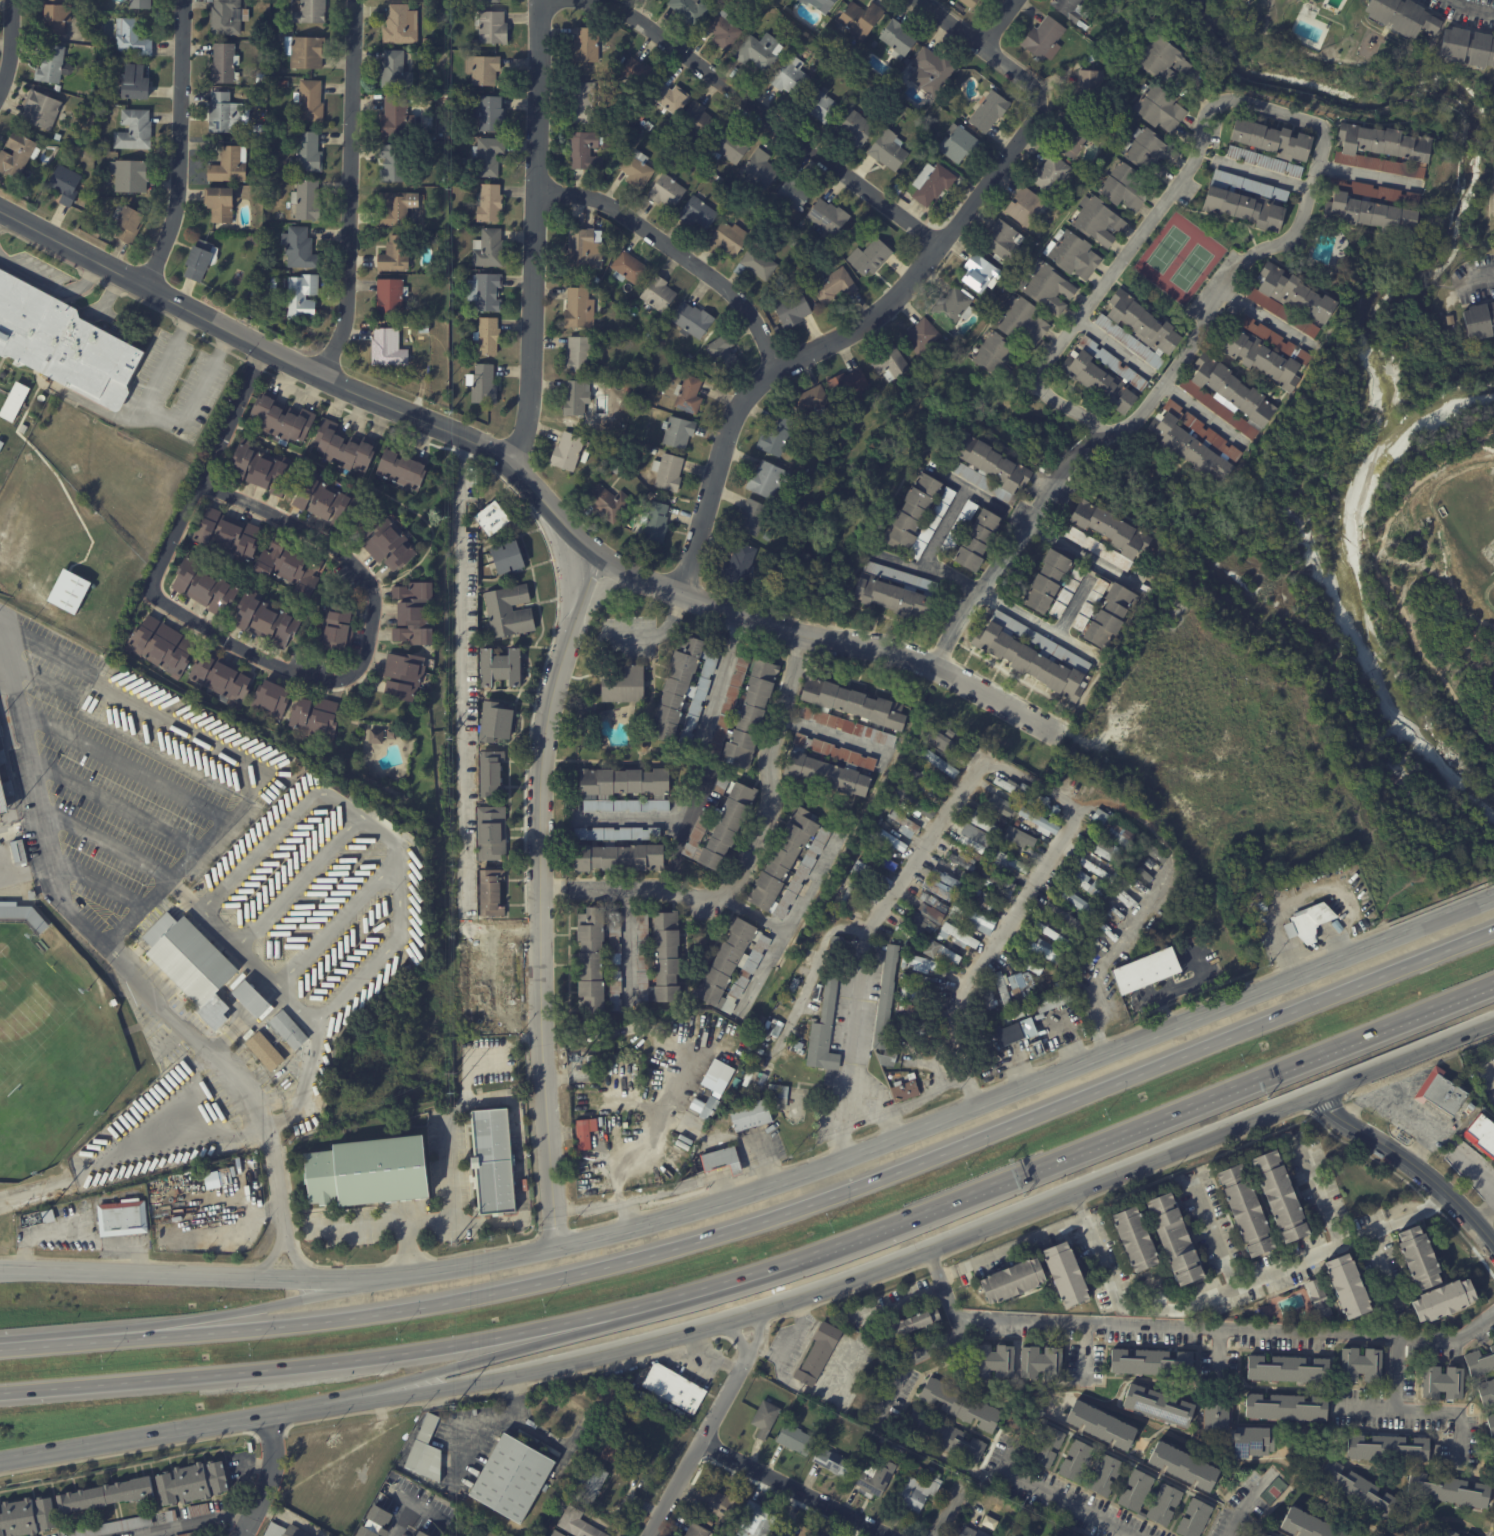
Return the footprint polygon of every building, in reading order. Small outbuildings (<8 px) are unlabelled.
[(134,10),(134,0),(158,0),(158,3),(156,3),(156,10),(134,10)] [(217,7),(217,0),(244,0),(244,10),(252,10),(252,22),(244,21),(243,35),(214,35),(214,7),(217,7)] [(304,13),(304,0),(330,0),(329,24),(295,23),(295,13),(304,13)] [(666,4),(669,0),(706,0),(713,5),(696,30),(673,13),(675,11),(666,4)] [(825,16),(804,0),(837,0),(825,16)] [(971,8),(960,0),(977,0),(971,8)] [(1049,4),(1052,0),(1084,0),(1080,5),(1096,16),(1086,30),(1049,4)] [(1402,3),(1404,0),(1422,10),(1421,11),(1440,22),(1431,38),(1423,33),(1424,30),(1419,27),(1412,39),(1406,36),(1404,39),(1387,29),(1389,25),(1386,23),(1384,27),(1365,17),(1366,15),(1362,12),(1368,0),(1398,0),(1398,1),(1402,3)] [(873,4),(884,12),(862,42),(844,29),(845,27),(837,21),(851,1),(865,12),(871,3),(873,4)] [(385,33),(385,28),(389,28),(389,16),(391,16),(391,5),(413,5),(413,11),(421,11),(421,44),(385,43),(385,33)] [(74,6),(74,22),(67,22),(67,36),(48,36),(48,6),(74,6)] [(714,34),(705,28),(716,14),(717,15),(721,10),(731,18),(728,22),(740,31),(725,52),(712,42),(716,36),(714,34)] [(508,12),(508,23),(512,23),(512,45),(482,44),(482,26),(478,26),(478,12),(508,12)] [(1020,45),(1034,26),(1037,28),(1047,15),(1066,29),(1056,42),(1062,47),(1052,61),(1046,57),(1044,61),(1040,58),(1038,61),(1034,58),(1036,56),(1020,45)] [(143,19),(142,39),(156,40),(155,57),(140,57),(140,53),(117,52),(117,35),(119,35),(119,19),(143,19)] [(893,20),(903,27),(901,29),(916,40),(902,60),(885,48),(887,46),(878,39),(893,20)] [(597,62),(597,63),(574,63),(574,39),(576,39),(576,29),(597,28),(597,62)] [(1491,40),(1493,41),(1493,69),(1485,67),(1484,71),(1464,67),(1466,59),(1461,58),(1460,66),(1443,62),(1444,59),(1436,57),(1443,30),(1449,32),(1450,28),(1468,32),(1466,40),(1470,41),(1472,33),(1491,37),(1491,40)] [(1189,67),(1183,76),(1169,67),(1167,70),(1179,78),(1171,89),(1133,62),(1156,29),(1167,37),(1163,42),(1183,57),(1181,60),(1190,66),(1189,67)] [(756,67),(754,65),(755,64),(748,59),(742,66),(734,60),(734,53),(748,34),(754,39),(762,30),(778,42),(777,44),(781,47),(775,55),(778,57),(765,74),(756,67)] [(328,56),(328,59),(325,59),(325,70),(292,68),(293,51),(287,51),(288,39),(294,39),(294,37),(329,39),(328,56)] [(68,48),(62,85),(36,81),(38,68),(44,69),(48,44),(68,48)] [(238,46),(238,56),(242,56),(242,65),(237,65),(237,73),(242,73),(242,81),(237,80),(237,84),(213,84),(214,65),(216,65),(216,44),(238,45),(238,46)] [(925,49),(940,59),(942,56),(956,66),(933,99),(906,80),(908,77),(904,75),(909,68),(914,71),(916,67),(911,63),(922,47),(925,49)] [(407,52),(406,73),(417,73),(416,90),(384,88),(385,62),(387,62),(388,50),(407,51),(407,52)] [(778,92),(768,84),(785,60),(787,61),(791,55),(803,63),(798,70),(808,77),(793,97),(782,89),(780,93),(778,92)] [(505,58),(505,87),(475,87),(475,73),(468,73),(468,57),(505,57),(505,58)] [(632,59),(644,68),(646,65),(657,73),(644,92),(618,74),(630,57),(632,59)] [(147,72),(147,79),(154,79),(153,101),(126,99),(126,93),(117,93),(118,84),(121,84),(121,74),(128,75),(129,65),(148,65),(147,72)] [(1077,85),(1079,71),(1102,73),(1101,84),(1109,84),(1108,98),(1098,97),(1097,110),(1072,108),(1074,86),(1077,87),(1077,85)] [(580,106),(597,105),(596,80),(578,81),(580,106)] [(325,84),(325,104),(328,104),(327,123),(302,123),(302,103),(296,103),(296,88),(303,88),(303,81),(325,81),(325,84)] [(1185,114),(1170,135),(1156,125),(1154,128),(1132,109),(1142,94),(1138,92),(1143,84),(1148,87),(1151,82),(1175,99),(1171,105),(1173,106),(1175,104),(1186,112),(1185,114)] [(663,86),(670,90),(674,85),(690,96),(675,117),(651,99),(661,84),(663,86)] [(807,113),(799,106),(813,87),(819,91),(822,87),(832,94),(828,99),(841,107),(826,127),(807,113)] [(567,124),(568,110),(573,110),(574,88),(591,88),(590,125),(567,124)] [(64,105),(61,116),(60,116),(53,133),(23,120),(28,110),(25,109),(33,89),(65,103),(64,105)] [(1002,117),(1000,119),(997,117),(985,135),(972,126),(971,128),(964,123),(966,120),(969,122),(990,90),(1010,104),(1002,117)] [(212,104),(214,104),(215,92),(234,93),(233,104),(247,105),(244,135),(210,132),(212,104)] [(506,99),(505,110),(508,110),(507,118),(510,118),(509,133),(479,132),(480,119),(475,119),(476,107),(482,107),(482,97),(506,98),(506,99)] [(384,126),(384,117),(387,117),(387,98),(411,99),(411,140),(384,140),(384,126)] [(695,102),(705,110),(703,113),(714,121),(700,141),(689,132),(686,137),(673,128),(693,101),(695,102)] [(644,118),(638,114),(645,104),(651,109),(644,118)] [(844,134),(836,128),(850,109),(860,116),(860,117),(880,132),(876,137),(871,133),(858,151),(845,141),(848,137),(844,134)] [(153,113),(152,122),(155,122),(154,150),(116,149),(116,133),(132,133),(132,126),(124,125),(124,110),(153,111),(153,113)] [(1086,142),(1072,162),(1052,148),(1075,116),(1089,127),(1095,119),(1106,127),(1100,136),(1094,131),(1086,142)] [(1248,123),(1265,128),(1265,130),(1269,131),(1270,129),(1280,132),(1281,128),(1290,131),(1288,138),(1296,140),(1297,134),(1312,139),(1304,163),(1293,160),(1292,163),(1288,162),(1289,161),(1274,156),(1275,155),(1229,141),(1236,121),(1241,123),(1241,121),(1248,123)] [(646,122),(652,126),(648,131),(642,127),(646,122)] [(981,145),(971,158),(966,154),(957,165),(936,149),(945,137),(947,139),(949,136),(945,133),(952,124),(956,127),(957,126),(982,144),(981,145)] [(1425,169),(1423,182),(1332,164),(1335,153),(1338,153),(1341,140),(1336,139),(1339,124),(1356,127),(1356,130),(1368,132),(1368,131),(1382,134),(1383,130),(1431,139),(1426,166),(1406,162),(1406,161),(1365,153),(1366,154),(1366,156),(1365,157),(1363,157),(1362,156),(1362,155),(1362,153),(1363,153),(1352,151),(1351,155),(1425,169)] [(887,166),(879,161),(879,162),(867,153),(886,127),(898,136),(897,137),(904,143),(900,147),(909,154),(895,172),(887,166)] [(726,128),(734,135),(736,133),(751,145),(734,167),(722,157),(718,161),(708,153),(711,149),(710,147),(725,128),(726,128)] [(1177,156),(1170,165),(1161,158),(1157,162),(1168,171),(1160,182),(1142,168),(1140,171),(1123,157),(1126,152),(1122,149),(1128,142),(1131,144),(1135,138),(1132,136),(1138,128),(1142,131),(1144,128),(1178,155),(1177,156)] [(9,177),(0,172),(0,157),(4,150),(6,151),(17,131),(41,145),(39,148),(43,150),(46,152),(40,162),(34,158),(21,180),(11,174),(9,177)] [(322,134),(322,153),(326,153),(326,172),(299,172),(299,153),(295,153),(295,144),(303,144),(303,133),(322,133),(322,134)] [(585,171),(568,170),(569,155),(565,155),(566,146),(568,146),(568,133),(597,134),(596,149),(590,149),(589,158),(597,158),(596,171),(585,171)] [(58,134),(64,136),(62,142),(56,139),(58,134)] [(509,141),(509,155),(501,155),(500,163),(502,163),(502,178),(480,178),(481,139),(509,140),(509,141)] [(386,166),(386,162),(388,162),(388,159),(382,159),(383,145),(411,147),(409,183),(382,182),(383,171),(388,171),(388,167),(386,167),(386,166)] [(210,181),(211,166),(223,166),(224,146),(249,147),(248,164),(250,164),(249,183),(210,181)] [(1299,178),(1299,179),(1226,157),(1229,146),(1302,168),(1299,178)] [(758,149),(769,157),(765,162),(778,172),(761,194),(736,174),(757,148),(758,149)] [(646,159),(643,165),(653,171),(640,192),(625,183),(629,177),(618,170),(628,155),(629,155),(633,149),(647,158),(646,159)] [(1067,175),(1051,196),(1027,178),(1035,167),(1039,170),(1051,154),(1071,169),(1067,175)] [(152,180),(152,182),(150,182),(149,193),(117,191),(118,174),(112,174),(112,161),(118,161),(119,160),(154,162),(152,180)] [(676,165),(682,160),(687,165),(682,170),(676,165)] [(1138,177),(1134,182),(1137,184),(1139,182),(1151,191),(1134,214),(1122,206),(1125,202),(1122,199),(1116,207),(1096,193),(1120,161),(1140,175),(1138,177)] [(936,164),(956,178),(946,191),(943,189),(935,200),(933,198),(925,209),(910,198),(917,188),(913,185),(926,165),(931,169),(935,163),(936,164)] [(82,185),(78,191),(82,193),(73,209),(62,204),(66,196),(50,188),(61,165),(85,177),(82,185)] [(1217,171),(1290,192),(1277,236),(1254,229),(1255,225),(1202,210),(1208,188),(1210,188),(1215,171),(1217,171)] [(656,206),(646,198),(662,175),(664,177),(665,176),(668,179),(671,176),(676,180),(673,184),(685,192),(671,211),(660,203),(657,206),(656,206)] [(792,175),(813,193),(797,212),(775,194),(792,175)] [(320,203),(322,203),(322,220),(296,220),(297,204),(291,204),(291,191),(298,191),(298,179),(320,180),(320,203)] [(1420,197),(1412,239),(1381,233),(1382,230),(1356,225),(1356,228),(1340,225),(1341,218),(1330,216),(1334,194),(1330,194),(1333,179),(1348,182),(1348,186),(1353,187),(1354,183),(1374,187),(1373,191),(1379,192),(1380,188),(1401,193),(1401,197),(1407,198),(1407,194),(1420,196),(1420,197)] [(504,187),(504,196),(506,196),(506,211),(503,211),(503,223),(480,223),(481,208),(479,208),(479,193),(484,194),(484,185),(504,186),(504,187)] [(1002,212),(1009,203),(1012,205),(1015,202),(1011,199),(1021,186),(1044,203),(1043,204),(1048,208),(1040,218),(1036,215),(1025,229),(1002,212)] [(238,206),(238,207),(235,207),(235,224),(214,224),(214,210),(209,210),(209,189),(238,190),(238,206)] [(23,195),(26,190),(33,194),(30,199),(23,195)] [(423,195),(422,210),(412,209),(411,227),(382,226),(382,212),(391,212),(391,209),(381,209),(382,193),(423,195)] [(1127,224),(1120,234),(1116,231),(1114,233),(1107,228),(1105,230),(1117,238),(1108,249),(1090,236),(1089,238),(1071,225),(1083,207),(1079,204),(1086,195),(1090,198),(1093,194),(1102,201),(1100,204),(1127,224)] [(822,198),(829,203),(830,201),(837,207),(838,205),(850,214),(834,235),(806,214),(819,196),(822,198)] [(693,198),(717,215),(705,231),(694,223),(690,228),(676,218),(692,197),(693,198)] [(130,206),(150,217),(134,246),(116,237),(122,225),(120,224),(121,221),(115,217),(122,205),(128,209),(130,206)] [(991,227),(997,219),(1023,238),(1016,247),(1019,249),(1007,265),(1003,262),(1001,265),(992,258),(994,255),(979,244),(991,227)] [(712,256),(702,249),(721,222),(731,229),(733,226),(749,237),(733,260),(719,250),(714,257),(712,256)] [(309,226),(308,237),(313,237),(312,253),(319,254),(319,267),(288,266),(288,256),(286,256),(286,243),(282,243),(282,233),(289,233),(289,225),(309,226)] [(1100,261),(1085,282),(1073,273),(1075,271),(1074,269),(1069,276),(1043,252),(1060,229),(1064,232),(1066,228),(1091,247),(1087,252),(1088,253),(1089,251),(1101,259),(1100,261)] [(505,231),(504,241),(507,241),(506,268),(475,266),(476,241),(484,241),(485,229),(505,230),(505,231)] [(593,230),(593,244),(601,244),(601,269),(562,269),(562,252),(569,252),(569,231),(585,231),(585,229),(593,229),(593,230)] [(97,230),(103,233),(101,239),(94,236),(97,230)] [(410,269),(382,269),(382,271),(378,271),(378,253),(386,253),(386,242),(390,242),(390,234),(410,234),(410,269)] [(892,253),(873,275),(868,271),(863,277),(847,259),(857,247),(863,252),(876,237),(893,253),(892,253)] [(217,248),(214,254),(218,256),(211,275),(208,274),(204,285),(187,278),(192,267),(190,266),(201,239),(218,245),(217,248)] [(740,277),(732,272),(754,241),(768,251),(764,257),(776,265),(764,283),(746,269),(740,277)] [(623,252),(647,270),(635,287),(627,282),(627,283),(623,280),(620,283),(610,275),(613,271),(608,268),(621,250),(623,252)] [(973,253),(1000,274),(992,285),(988,282),(978,295),(960,281),(967,271),(962,267),(972,253),(973,253)] [(1270,262),(1290,274),(1291,273),(1300,278),(1298,281),(1321,296),(1323,294),(1337,302),(1323,325),(1287,302),(1285,307),(1322,329),(1315,340),(1247,298),(1253,287),(1257,289),(1261,283),(1256,281),(1260,275),(1259,275),(1268,261),(1270,262)] [(1075,291),(1076,291),(1068,302),(1058,293),(1054,298),(1065,307),(1056,318),(1039,303),(1037,305),(1021,291),(1044,263),(1075,291)] [(856,292),(846,299),(840,290),(834,295),(835,298),(822,307),(809,289),(841,267),(858,291),(856,292)] [(1,358),(0,357),(0,270),(77,310),(78,317),(145,353),(126,386),(128,394),(118,414),(25,366),(17,369),(11,366),(14,359),(8,357),(1,358)] [(320,273),(319,294),(307,294),(306,299),(318,300),(318,319),(287,319),(288,276),(301,276),(301,273),(320,273)] [(495,275),(506,276),(505,290),(501,289),(501,292),(503,292),(503,300),(506,301),(505,314),(478,312),(479,302),(470,302),(471,281),(476,282),(476,276),(479,276),(479,274),(495,275)] [(656,276),(667,284),(664,287),(676,296),(661,316),(654,310),(652,313),(643,307),(646,304),(638,298),(655,275),(656,276)] [(775,282),(781,275),(786,279),(781,286),(775,282)] [(405,316),(382,316),(382,310),(375,310),(375,301),(378,301),(378,278),(405,278),(405,285),(409,285),(409,295),(405,295),(405,316)] [(970,315),(965,322),(959,318),(951,330),(929,314),(940,298),(944,300),(953,287),(959,291),(961,290),(972,298),(971,300),(972,301),(968,307),(973,311),(970,315)] [(1169,324),(1173,326),(1170,330),(1181,337),(1168,356),(1165,354),(1162,359),(1165,362),(1159,371),(1093,325),(1101,314),(1104,316),(1109,309),(1105,307),(1119,287),(1136,299),(1134,302),(1143,309),(1143,310),(1152,317),(1151,318),(1155,320),(1154,321),(1160,325),(1164,321),(1169,324)] [(587,290),(586,301),(592,301),(590,330),(561,329),(562,310),(565,310),(566,288),(587,289),(587,290)] [(251,294),(254,289),(260,291),(257,297),(251,294)] [(811,313),(801,318),(802,321),(786,329),(785,326),(783,327),(772,305),(800,290),(812,312),(811,313)] [(1050,327),(1033,349),(1019,337),(1015,342),(997,327),(1000,323),(997,320),(1002,313),(1005,315),(1012,306),(1008,303),(1014,296),(1018,299),(1020,296),(1039,311),(1034,317),(1037,319),(1039,317),(1051,326),(1050,327)] [(685,304),(693,309),(694,308),(701,313),(702,311),(714,320),(699,341),(690,334),(687,339),(680,334),(682,330),(671,322),(684,303),(685,304)] [(1475,306),(1493,304),(1493,330),(1490,331),(1491,339),(1474,342),(1474,340),(1465,341),(1462,314),(1468,312),(1468,309),(1470,309),(1470,308),(1475,307),(1475,306)] [(915,325),(924,317),(941,335),(918,357),(901,339),(915,325)] [(1313,358),(1305,370),(1300,367),(1294,376),(1301,380),(1291,396),(1275,385),(1276,383),(1266,377),(1267,375),(1262,372),(1261,373),(1251,366),(1248,370),(1237,363),(1239,361),(1236,359),(1234,361),(1221,353),(1236,330),(1238,331),(1247,317),(1256,323),(1255,326),(1259,329),(1261,325),(1285,340),(1283,343),(1287,346),(1289,343),(1298,349),(1296,351),(1299,353),(1301,350),(1313,358)] [(502,320),(501,330),(505,330),(505,343),(500,343),(500,357),(476,356),(477,333),(482,333),(482,319),(502,320)] [(420,324),(431,324),(430,332),(420,332),(420,324)] [(646,339),(655,325),(661,328),(651,342),(646,339)] [(410,349),(410,365),(372,365),(372,339),(375,339),(375,327),(400,327),(400,348),(410,349)] [(1027,362),(1020,371),(1009,362),(1006,366),(1016,374),(1007,385),(981,365),(979,367),(971,360),(994,330),(1003,336),(1000,339),(1028,361),(1027,362)] [(725,334),(732,346),(726,350),(729,355),(732,354),(740,367),(722,378),(717,371),(713,374),(708,366),(713,363),(703,347),(725,334)] [(590,336),(590,374),(566,373),(567,347),(569,347),(569,336),(590,336)] [(1149,382),(1150,383),(1143,394),(1132,386),(1128,393),(1136,398),(1123,417),(1112,409),(1111,411),(1096,401),(1099,396),(1088,388),(1086,390),(1060,371),(1071,357),(1074,359),(1082,350),(1079,348),(1087,337),(1100,346),(1098,350),(1101,353),(1103,350),(1149,382)] [(883,350),(892,344),(909,369),(887,384),(882,376),(885,374),(884,373),(878,377),(868,362),(877,356),(876,355),(883,350)] [(1211,356),(1230,370),(1228,372),(1239,380),(1238,381),(1249,389),(1251,386),(1263,395),(1262,397),(1276,407),(1253,440),(1179,386),(1187,376),(1190,378),(1197,368),(1193,365),(1204,350),(1211,356)] [(684,359),(689,354),(692,357),(688,362),(684,359)] [(687,365),(692,360),(695,363),(691,368),(687,365)] [(494,367),(496,367),(495,387),(500,387),(499,407),(474,406),(475,387),(469,387),(470,377),(477,377),(478,366),(494,367)] [(867,388),(861,391),(865,400),(853,406),(849,396),(836,402),(827,381),(845,373),(846,375),(861,369),(869,387),(867,388)] [(701,381),(694,397),(701,400),(694,417),(672,408),(676,396),(672,395),(676,385),(681,386),(685,374),(701,381)] [(25,405),(16,423),(1,416),(19,381),(34,389),(25,405)] [(564,392),(564,382),(589,382),(589,393),(590,393),(590,405),(585,405),(585,417),(564,417),(564,392)] [(819,386),(828,404),(822,407),(825,413),(815,418),(813,412),(797,421),(787,402),(818,385),(819,386)] [(267,390),(280,396),(278,401),(288,406),(284,413),(289,415),(292,407),(302,412),(304,408),(319,415),(304,448),(288,441),(286,446),(272,439),(273,436),(269,434),(267,437),(259,433),(261,428),(248,422),(253,411),(254,411),(261,396),(264,398),(267,390)] [(1171,401),(1183,410),(1181,413),(1185,417),(1187,413),(1205,426),(1203,429),(1207,433),(1209,429),(1227,443),(1225,447),(1229,450),(1232,446),(1242,454),(1217,488),(1145,433),(1170,400),(1171,401)] [(754,448),(763,428),(767,430),(773,414),(792,422),(788,431),(790,432),(778,458),(754,448)] [(341,425),(339,430),(341,431),(339,434),(350,439),(349,442),(352,444),(354,440),(366,445),(368,440),(380,446),(379,449),(382,451),(374,467),(373,467),(370,473),(355,467),(354,471),(353,471),(351,476),(343,472),(345,467),(341,466),(338,472),(329,469),(332,462),(311,453),(327,417),(342,424),(341,425)] [(696,425),(692,438),(688,437),(684,452),(661,445),(666,430),(662,429),(664,422),(667,423),(669,417),(696,425)] [(28,430),(18,426),(22,419),(32,423),(29,431),(28,430)] [(972,434),(977,437),(976,439),(989,447),(988,448),(1000,455),(999,456),(1002,458),(1003,457),(1014,463),(1016,460),(1033,470),(1025,485),(1018,480),(1012,490),(1018,494),(1012,504),(944,463),(950,453),(948,451),(962,428),(970,432),(970,433),(972,434)] [(585,441),(578,457),(584,460),(580,469),(574,466),(572,473),(548,464),(555,445),(558,447),(564,431),(585,439),(585,441)] [(817,431),(827,439),(823,444),(813,435),(817,431)] [(282,497),(273,494),(276,486),(274,485),(273,489),(251,481),(256,469),(251,467),(246,483),(229,477),(242,443),(284,458),(284,457),(303,464),(295,484),(291,483),(285,498),(282,497)] [(393,446),(403,450),(400,458),(405,459),(406,455),(431,465),(429,469),(431,471),(425,486),(422,485),(420,492),(377,474),(390,445),(393,446)] [(683,460),(679,478),(681,479),(677,494),(654,488),(658,472),(651,471),(654,461),(660,463),(662,455),(683,460)] [(757,470),(762,460),(784,472),(790,475),(783,491),(777,488),(770,501),(745,488),(754,470),(757,471),(757,470)] [(337,482),(338,482),(336,486),(350,494),(353,490),(369,499),(357,520),(354,518),(346,532),(334,525),(338,518),(336,517),(333,522),(312,510),(320,496),(317,494),(307,511),(294,504),(314,469),(337,482)] [(922,471),(941,484),(942,482),(956,490),(920,559),(908,553),(910,550),(899,544),(898,548),(882,539),(897,510),(899,511),(904,501),(902,500),(909,486),(911,487),(920,470),(922,471)] [(618,492),(618,491),(631,502),(610,526),(590,509),(593,506),(584,499),(597,484),(613,498),(618,492)] [(649,491),(654,495),(650,501),(645,498),(649,491)] [(86,498),(100,512),(94,518),(80,503),(86,498)] [(1084,500),(1089,503),(1088,504),(1099,510),(1100,509),(1110,515),(1109,516),(1133,530),(1134,528),(1151,538),(1142,554),(1135,562),(1127,573),(1092,552),(1064,536),(1072,524),(1067,521),(1080,498),(1084,500)] [(492,535),(477,516),(498,499),(513,519),(492,536),(492,535)] [(733,529),(747,499),(768,508),(754,539),(733,529)] [(978,507),(949,557),(939,551),(967,500),(978,506),(978,507)] [(669,508),(666,518),(668,519),(665,527),(667,527),(662,546),(642,540),(646,526),(641,525),(644,516),(648,517),(652,502),(669,507),(669,508)] [(213,507),(225,512),(219,528),(223,529),(226,519),(249,527),(245,538),(246,538),(251,524),(265,529),(259,544),(262,545),(255,564),(232,556),(235,548),(227,545),(224,553),(202,545),(201,547),(194,544),(202,522),(207,524),(213,507)] [(397,570),(389,561),(395,556),(394,554),(382,564),(367,546),(379,535),(378,534),(369,541),(360,530),(384,509),(394,520),(398,516),(416,536),(413,539),(426,553),(407,570),(405,567),(399,572),(397,570)] [(999,519),(997,524),(999,525),(980,558),(983,560),(974,575),(951,562),(981,509),(999,519)] [(82,513),(90,521),(87,524),(78,516),(82,513)] [(290,541),(283,557),(287,558),(291,550),(311,559),(306,570),(308,571),(314,560),(328,567),(323,578),(324,579),(312,604),(296,596),(300,587),(275,575),(274,579),(264,574),(263,578),(257,575),(260,571),(257,570),(267,549),(272,551),(279,536),(290,541)] [(528,568),(523,570),(523,572),(502,579),(492,550),(519,541),(528,568)] [(750,564),(742,589),(718,581),(724,564),(728,566),(732,553),(734,554),(738,544),(755,550),(750,564)] [(1052,552),(1070,560),(1063,575),(1069,577),(1075,565),(1085,570),(1073,595),(1071,594),(1065,607),(1064,606),(1058,618),(1048,613),(1047,616),(1043,615),(1019,604),(1034,573),(1036,574),(1041,563),(1039,562),(1046,549),(1052,552)] [(223,618),(211,610),(219,599),(218,598),(210,609),(190,595),(199,581),(197,579),(186,596),(175,588),(181,578),(178,576),(193,552),(202,558),(200,562),(231,582),(234,578),(248,587),(234,608),(231,606),(223,618)] [(918,620),(907,617),(906,621),(891,616),(892,613),(866,605),(866,608),(857,605),(858,600),(849,597),(854,581),(863,583),(865,575),(861,574),(865,563),(937,585),(934,596),(915,590),(913,597),(928,602),(922,621),(918,620)] [(92,582),(63,568),(48,601),(76,614),(92,582)] [(1111,582),(1136,596),(1131,606),(1128,604),(1118,621),(1121,622),(1113,636),(1112,635),(1107,642),(1110,644),(1105,651),(1080,637),(1082,633),(1069,625),(1098,578),(1109,584),(1111,582)] [(533,603),(513,607),(515,613),(534,609),(539,631),(495,641),(485,595),(508,590),(507,583),(522,580),(523,587),(530,586),(533,603)] [(400,643),(400,629),(412,629),(412,625),(402,625),(402,602),(412,602),(412,599),(396,599),(396,583),(440,583),(440,599),(435,599),(435,618),(439,618),(439,645),(400,645),(400,643)] [(288,648),(287,651),(276,645),(285,627),(283,626),(275,642),(253,630),(255,625),(256,626),(262,616),(258,615),(249,632),(233,624),(252,586),(267,594),(264,600),(268,602),(269,601),(286,611),(286,610),(289,612),(289,613),(293,615),(295,610),(308,617),(298,638),(294,636),(288,648)] [(361,611),(358,624),(345,621),(344,624),(358,626),(354,649),(342,647),(341,652),(321,648),(325,624),(327,624),(327,622),(326,622),(328,610),(330,610),(330,607),(329,607),(330,602),(349,606),(349,609),(361,611)] [(997,610),(1091,664),(1082,680),(1088,684),(1076,704),(1044,686),(1045,685),(1022,672),(1022,674),(1007,666),(1009,662),(1000,656),(998,659),(969,643),(978,627),(983,629),(988,620),(989,621),(995,609),(997,610)] [(153,615),(164,622),(159,631),(160,631),(166,623),(187,635),(182,643),(184,644),(188,637),(200,644),(192,658),(195,659),(191,666),(190,666),(183,678),(175,673),(174,675),(167,671),(165,674),(152,667),(155,663),(134,651),(133,655),(126,651),(139,628),(143,630),(152,615),(153,615)] [(717,651),(718,651),(712,675),(709,674),(707,679),(709,680),(703,701),(700,700),(699,706),(701,706),(698,717),(697,717),(693,729),(691,728),(690,733),(692,734),(688,746),(671,740),(670,744),(644,736),(654,704),(656,704),(664,676),(666,676),(669,666),(666,666),(671,650),(676,652),(677,648),(680,649),(684,636),(701,641),(698,648),(706,651),(707,648),(717,651)] [(524,652),(524,688),(514,688),(514,680),(497,680),(497,688),(483,688),(483,675),(482,675),(482,662),(483,662),(483,649),(496,649),(496,656),(514,656),(514,649),(524,649),(524,652)] [(217,653),(221,655),(219,659),(220,659),(222,657),(244,667),(242,671),(244,673),(246,669),(256,674),(254,678),(255,679),(250,690),(252,691),(242,711),(218,699),(220,693),(189,677),(199,661),(203,663),(209,650),(217,653)] [(429,673),(427,682),(425,682),(424,687),(422,687),(421,697),(418,697),(418,702),(396,698),(397,695),(390,693),(392,680),(400,682),(401,678),(387,676),(391,653),(431,660),(429,673)] [(737,657),(748,660),(725,730),(729,731),(730,728),(753,658),(779,667),(776,675),(775,675),(774,684),(746,770),(724,763),(725,757),(718,755),(717,759),(705,755),(713,730),(715,731),(717,725),(715,724),(722,702),(724,703),(726,697),(723,696),(731,673),(733,674),(735,669),(732,668),(736,656),(737,657)] [(643,680),(643,701),(603,702),(603,664),(643,664),(643,680)] [(806,675),(822,680),(822,682),(837,686),(836,689),(848,692),(849,691),(864,695),(863,698),(874,701),(875,699),(891,704),(892,702),(903,705),(900,715),(904,717),(900,733),(883,728),(881,733),(897,737),(894,749),(869,742),(870,739),(864,737),(863,739),(841,732),(842,730),(836,728),(835,730),(814,724),(815,721),(810,720),(809,722),(797,719),(800,707),(858,724),(860,718),(829,709),(829,710),(797,701),(805,675),(806,675)] [(269,680),(294,690),(282,719),(275,716),(277,712),(262,706),(260,712),(251,708),(260,684),(265,686),(268,680),(269,680)] [(330,701),(341,703),(338,722),(341,722),(336,741),(299,731),(299,729),(294,727),(293,732),(289,732),(291,726),(289,726),(295,704),(300,705),(303,698),(317,702),(318,697),(330,701)] [(516,710),(520,711),(516,740),(503,739),(502,744),(484,742),(486,724),(482,723),(483,718),(487,719),(489,701),(505,703),(504,709),(516,710)] [(387,727),(396,728),(396,738),(386,737),(387,727)] [(370,728),(384,728),(384,742),(369,741),(370,728)] [(960,754),(958,756),(944,746),(940,751),(931,745),(933,740),(925,735),(930,728),(962,750),(960,754)] [(877,771),(874,780),(872,779),(866,799),(853,795),(852,797),(784,777),(791,753),(792,753),(792,752),(807,756),(806,758),(821,763),(823,755),(812,751),(812,750),(795,745),(798,734),(810,737),(810,739),(815,741),(815,739),(838,746),(837,749),(843,750),(843,749),(865,755),(864,758),(870,760),(870,758),(880,761),(877,771)] [(648,746),(647,750),(644,753),(639,751),(637,748),(638,743),(642,741),(646,742),(648,746)] [(924,748),(959,771),(954,779),(942,771),(939,776),(933,772),(936,767),(919,756),(924,748)] [(8,764),(5,749),(0,750),(0,766),(8,764)] [(508,752),(508,761),(503,761),(503,763),(505,763),(506,787),(504,788),(504,798),(485,799),(484,753),(508,752)] [(666,799),(666,800),(671,800),(671,813),(659,813),(659,810),(654,810),(654,813),(632,813),(632,810),(626,810),(626,813),(602,813),(602,811),(597,811),(597,813),(585,813),(585,801),(600,801),(600,796),(580,796),(580,768),(591,768),(591,770),(612,770),(612,771),(625,771),(625,770),(642,770),(642,772),(652,772),(652,769),(669,769),(669,795),(666,795),(666,799)] [(9,812),(0,769),(0,815),(9,812)] [(912,769),(918,773),(920,770),(925,772),(922,776),(942,787),(936,799),(913,786),(915,782),(907,777),(912,769)] [(754,789),(757,790),(727,848),(725,847),(720,858),(724,860),(716,875),(692,863),(694,860),(679,853),(684,843),(686,843),(689,838),(687,837),(698,816),(699,817),(701,812),(699,811),(711,789),(712,790),(714,785),(713,784),(718,773),(729,778),(725,786),(727,788),(731,780),(743,786),(744,784),(754,789)] [(992,782),(995,776),(1026,793),(1022,799),(992,782)] [(897,790),(931,811),(927,818),(892,797),(897,790)] [(1035,792),(1045,797),(1046,796),(1050,798),(1049,800),(1050,800),(1046,809),(1033,802),(1030,806),(1025,803),(1029,795),(1032,797),(1035,792)] [(1002,800),(1009,804),(1007,808),(1015,813),(1012,818),(1008,816),(1007,819),(984,805),(988,797),(990,798),(992,794),(1002,800)] [(822,829),(830,833),(817,855),(815,854),(813,859),(815,860),(803,880),(801,879),(799,884),(801,885),(789,906),(787,904),(785,909),(787,910),(781,920),(764,911),(763,913),(742,901),(758,872),(759,872),(765,861),(764,860),(772,847),(774,848),(781,835),(778,834),(786,819),(784,818),(785,816),(788,818),(795,805),(822,820),(819,827),(822,829)] [(1046,815),(1052,805),(1059,810),(1053,819),(1046,815)] [(1023,806),(1060,827),(1055,835),(1050,832),(1048,836),(1037,830),(1039,826),(1019,814),(1023,806)] [(509,816),(510,861),(481,861),(481,807),(509,807),(509,816)] [(1096,808),(1108,815),(1101,826),(1090,819),(1096,808)] [(890,809),(920,827),(916,834),(914,833),(910,839),(897,831),(901,825),(886,816),(890,809)] [(987,816),(991,818),(989,822),(1001,829),(997,837),(963,818),(967,811),(973,815),(976,810),(987,816)] [(956,819),(964,824),(965,822),(993,837),(987,849),(983,847),(980,855),(955,841),(959,835),(950,830),(956,819)] [(1113,823),(1134,836),(1130,842),(1133,844),(1129,851),(1105,836),(1113,823)] [(1009,825),(1037,840),(1033,847),(1028,845),(1026,849),(1021,847),(1019,851),(1014,848),(1013,848),(1011,848),(1012,847),(1001,841),(1009,825)] [(662,840),(619,840),(619,848),(629,848),(629,846),(664,846),(664,872),(657,872),(657,871),(646,871),(646,872),(601,871),(601,870),(591,869),(591,874),(570,873),(570,847),(589,847),(589,848),(607,848),(607,841),(593,841),(593,840),(576,840),(577,829),(588,829),(588,831),(594,831),(594,828),(615,829),(615,831),(621,831),(621,829),(644,829),(644,831),(649,831),(650,828),(662,828),(662,840)] [(879,828),(907,845),(899,857),(871,840),(879,828)] [(1098,839),(1112,847),(1112,846),(1120,851),(1112,864),(1099,856),(1099,857),(1096,856),(1096,855),(1091,852),(1098,839)] [(18,864),(13,843),(26,840),(32,864),(19,867),(18,864)] [(993,847),(1029,867),(1025,874),(1013,868),(1011,873),(992,863),(995,858),(989,855),(993,847)] [(868,849),(897,865),(893,873),(870,861),(868,864),(862,860),(868,849)] [(948,861),(952,854),(958,857),(960,853),(976,862),(973,866),(976,867),(972,874),(948,861)] [(1077,864),(1081,858),(1085,861),(1089,854),(1091,856),(1090,857),(1099,862),(1099,863),(1108,869),(1110,867),(1117,872),(1110,885),(1077,864)] [(1160,860),(1161,861),(1150,874),(1138,864),(1141,860),(1144,863),(1152,854),(1160,860)] [(856,860),(892,881),(888,889),(852,868),(856,860)] [(1060,873),(1068,862),(1073,866),(1074,865),(1080,870),(1080,871),(1089,879),(1086,883),(1090,886),(1093,881),(1106,890),(1103,894),(1105,896),(1100,903),(1060,873)] [(946,871),(959,878),(956,883),(961,885),(957,891),(932,877),(936,871),(942,875),(944,870),(946,871)] [(976,877),(979,870),(1015,885),(1012,892),(999,886),(997,891),(982,884),(983,880),(976,877)] [(504,882),(504,884),(506,884),(506,904),(504,905),(504,908),(509,907),(509,917),(487,918),(485,871),(509,871),(509,879),(504,879),(504,882)] [(1052,890),(1061,878),(1070,884),(1066,890),(1069,893),(1073,888),(1082,894),(1078,899),(1094,910),(1090,917),(1052,890)] [(837,901),(846,886),(851,889),(856,879),(866,885),(849,914),(841,909),(843,905),(837,901)] [(937,896),(932,894),(934,889),(952,898),(950,902),(937,896)] [(975,889),(993,899),(987,909),(972,901),(975,896),(972,893),(975,889)] [(31,894),(38,892),(40,900),(33,901),(31,894)] [(934,900),(942,905),(939,910),(924,900),(926,895),(934,900)] [(922,902),(945,915),(940,923),(920,911),(921,909),(918,908),(922,902)] [(954,902),(959,904),(959,903),(996,922),(989,935),(967,924),(970,918),(951,909),(954,902)] [(1323,902),(1337,917),(1315,926),(1313,933),(1316,942),(1308,945),(1299,936),(1291,917),(1294,916),(1295,917),(1306,912),(1308,908),(1323,902)] [(1049,913),(1055,904),(1066,912),(1064,914),(1080,925),(1076,931),(1049,913)] [(31,922),(0,923),(0,907),(37,908),(54,927),(44,937),(31,922)] [(619,913),(619,937),(617,937),(617,945),(619,945),(620,965),(618,965),(618,971),(620,971),(620,993),(618,993),(618,1000),(620,1000),(620,1012),(608,1012),(608,997),(600,997),(600,1016),(575,1016),(575,998),(574,998),(574,982),(576,982),(576,974),(573,974),(573,954),(577,954),(577,948),(573,948),(573,927),(575,927),(575,908),(600,907),(600,927),(607,927),(607,913),(619,913)] [(184,914),(240,969),(217,993),(231,1007),(225,1013),(229,1017),(217,1030),(197,1011),(201,1006),(147,952),(153,946),(142,935),(167,909),(178,921),(184,914)] [(679,934),(679,945),(676,945),(677,959),(678,959),(678,974),(676,975),(676,986),(679,986),(679,1001),(654,1002),(654,985),(650,985),(650,1001),(639,1001),(638,959),(640,959),(640,953),(638,953),(638,929),(640,929),(640,924),(637,924),(637,912),(649,912),(650,973),(655,973),(655,963),(653,963),(653,960),(655,960),(655,956),(653,956),(653,952),(654,952),(653,912),(669,912),(669,910),(679,909),(680,930),(679,930),(679,934)] [(908,919),(913,911),(921,916),(922,915),(928,919),(927,920),(936,926),(930,935),(924,931),(920,937),(908,930),(912,923),(907,921),(908,919)] [(863,922),(853,916),(855,913),(865,919),(863,922)] [(733,916),(761,931),(761,932),(771,938),(766,948),(764,947),(761,952),(763,953),(753,973),(751,972),(748,977),(750,978),(740,998),(737,996),(735,1002),(737,1003),(731,1013),(720,1008),(741,969),(734,966),(713,1006),(692,995),(707,965),(709,966),(715,954),(714,954),(721,940),(723,941),(729,931),(725,929),(733,915),(733,916)] [(1044,921),(1049,923),(1046,927),(1067,941),(1063,947),(1033,927),(1037,921),(1042,924),(1044,921)] [(939,935),(946,923),(980,942),(975,949),(967,944),(964,949),(939,935)] [(1326,923),(1332,934),(1327,937),(1321,926),(1326,923)] [(1025,946),(1028,940),(1035,943),(1038,937),(1055,947),(1052,952),(1059,957),(1056,963),(1025,946)] [(923,953),(930,939),(962,956),(957,964),(951,961),(949,964),(938,958),(940,954),(937,952),(934,959),(923,953)] [(829,942),(841,943),(828,1054),(839,1055),(837,1071),(805,1067),(810,1023),(819,1024),(829,942)] [(888,945),(899,946),(885,1051),(872,1049),(887,945),(888,945)] [(1178,970),(1179,972),(1120,996),(1110,971),(1169,947),(1178,970)] [(1014,960),(1020,949),(1034,958),(1031,963),(1042,969),(1037,977),(1013,962),(1014,960)] [(908,955),(937,963),(936,970),(926,967),(925,972),(920,970),(921,966),(906,962),(908,955)] [(1026,973),(1029,972),(1030,974),(1031,974),(1035,986),(1031,987),(1035,999),(1017,1005),(1012,991),(1012,990),(1009,981),(1005,983),(1013,1006),(1005,1009),(994,974),(1002,971),(1003,975),(1007,974),(1008,977),(1023,973),(1023,974),(1026,973)] [(903,974),(936,978),(934,988),(917,986),(918,981),(903,979),(903,974)] [(246,979),(272,1005),(258,1019),(232,993),(246,979)] [(982,983),(990,982),(995,1008),(997,1008),(999,1016),(989,1018),(982,983)] [(900,987),(931,993),(928,1005),(898,999),(900,987)] [(1034,1015),(1071,1001),(1066,987),(1029,1001),(1034,1015)] [(937,992),(950,994),(949,1004),(935,1003),(937,992)] [(117,1007),(116,1008),(113,1002),(118,999),(121,1005),(117,1007)] [(897,1002),(943,1010),(941,1019),(896,1011),(897,1002)] [(294,1050),(268,1021),(282,1008),(308,1038),(294,1050)] [(1031,1018),(1038,1034),(1025,1039),(1024,1038),(1001,1047),(995,1031),(1030,1016),(1031,1018)] [(262,1031),(288,1061),(275,1073),(248,1043),(262,1031)] [(802,1044),(800,1051),(789,1047),(791,1041),(802,1044)] [(1043,1054),(1044,1055),(1030,1060),(1025,1046),(1038,1041),(1043,1054)] [(896,1054),(891,1069),(874,1063),(876,1055),(881,1056),(883,1051),(896,1054)] [(590,1056),(591,1069),(585,1069),(583,1057),(590,1056)] [(722,1064),(733,1070),(729,1077),(718,1071),(722,1064)] [(1455,1113),(1453,1116),(1427,1099),(1424,1102),(1416,1097),(1437,1067),(1444,1072),(1441,1076),(1468,1094),(1455,1113)] [(1490,1079),(1493,1087),(1493,1106),(1475,1071),(1482,1068),(1488,1080),(1490,1079)] [(916,1086),(919,1096),(894,1103),(890,1089),(894,1087),(893,1083),(907,1079),(906,1075),(914,1073),(915,1078),(914,1079),(916,1086)] [(788,1087),(789,1087),(785,1111),(776,1110),(779,1086),(788,1087)] [(719,1100),(714,1109),(711,1107),(704,1120),(697,1116),(709,1095),(719,1100)] [(693,1099),(703,1104),(697,1114),(687,1108),(692,1098),(693,1099)] [(773,1121),(773,1122),(736,1133),(729,1109),(766,1098),(773,1121)] [(1466,1115),(1463,1112),(1466,1108),(1469,1103),(1475,1108),(1468,1116),(1466,1115)] [(511,1113),(514,1157),(516,1157),(517,1168),(515,1168),(518,1216),(504,1216),(504,1219),(493,1219),(493,1218),(482,1218),(480,1172),(476,1173),(475,1161),(478,1161),(476,1114),(511,1112),(511,1113)] [(1481,1112),(1493,1123),(1493,1164),(1461,1137),(1481,1112)] [(591,1148),(577,1149),(575,1120),(589,1119),(591,1148)] [(432,1192),(432,1196),(340,1205),(339,1198),(330,1199),(331,1203),(319,1204),(319,1200),(309,1201),(307,1182),(305,1182),(303,1171),(305,1171),(303,1151),(335,1148),(334,1142),(426,1133),(432,1192)] [(705,1172),(704,1172),(699,1156),(733,1146),(740,1173),(731,1176),(728,1165),(705,1172)] [(1275,1148),(1280,1159),(1277,1161),(1279,1165),(1282,1163),(1286,1172),(1284,1173),(1285,1175),(1287,1174),(1290,1183),(1299,1205),(1297,1206),(1298,1208),(1300,1208),(1304,1217),(1301,1219),(1302,1222),(1304,1221),(1309,1232),(1284,1243),(1279,1232),(1283,1230),(1281,1226),(1277,1228),(1274,1218),(1272,1219),(1271,1216),(1273,1216),(1260,1185),(1259,1186),(1258,1183),(1259,1183),(1256,1174),(1260,1172),(1258,1168),(1255,1170),(1250,1158),(1275,1148)] [(1249,1245),(1248,1241),(1244,1243),(1240,1233),(1239,1234),(1238,1231),(1239,1231),(1227,1200),(1226,1200),(1225,1198),(1226,1197),(1223,1189),(1226,1187),(1225,1183),(1222,1184),(1217,1173),(1242,1163),(1247,1174),(1244,1175),(1246,1179),(1249,1178),(1253,1187),(1251,1188),(1252,1190),(1253,1189),(1266,1219),(1264,1221),(1265,1223),(1267,1222),(1271,1232),(1267,1234),(1269,1237),(1271,1236),(1276,1247),(1251,1258),(1246,1246),(1250,1245),(1249,1245)] [(1169,1192),(1174,1203),(1171,1204),(1173,1208),(1176,1207),(1180,1216),(1178,1217),(1179,1219),(1182,1218),(1186,1226),(1184,1227),(1194,1249),(1191,1250),(1192,1252),(1194,1251),(1198,1261),(1195,1262),(1196,1266),(1198,1265),(1203,1276),(1178,1287),(1173,1276),(1177,1274),(1175,1270),(1171,1272),(1167,1262),(1166,1262),(1165,1260),(1167,1260),(1154,1229),(1153,1229),(1152,1227),(1153,1226),(1150,1218),(1153,1216),(1152,1212),(1149,1213),(1144,1202),(1169,1192)] [(100,1207),(147,1203),(150,1235),(102,1238),(100,1207)] [(1133,1273),(1129,1264),(1127,1265),(1126,1263),(1128,1262),(1112,1223),(1113,1222),(1111,1215),(1135,1205),(1154,1252),(1153,1252),(1154,1254),(1153,1255),(1157,1263),(1133,1273)] [(57,1223),(47,1226),(44,1213),(54,1211),(57,1223)] [(1417,1224),(1420,1232),(1424,1230),(1426,1236),(1424,1237),(1425,1240),(1427,1240),(1434,1260),(1433,1260),(1434,1263),(1436,1262),(1439,1270),(1436,1271),(1439,1281),(1419,1288),(1416,1280),(1413,1280),(1410,1273),(1409,1274),(1408,1271),(1409,1271),(1401,1249),(1400,1250),(1399,1247),(1400,1246),(1398,1241),(1400,1240),(1397,1230),(1417,1222),(1417,1224)] [(1066,1242),(1085,1288),(1084,1288),(1085,1291),(1084,1291),(1088,1299),(1064,1309),(1060,1300),(1058,1301),(1057,1300),(1059,1299),(1043,1259),(1044,1259),(1042,1252),(1066,1242)] [(1346,1320),(1343,1311),(1340,1312),(1339,1311),(1341,1310),(1325,1270),(1326,1270),(1324,1263),(1348,1253),(1367,1299),(1366,1299),(1367,1302),(1366,1302),(1370,1310),(1346,1320)] [(1028,1289),(986,1305),(977,1282),(984,1279),(983,1277),(985,1276),(986,1277),(1023,1262),(1022,1261),(1026,1260),(1027,1262),(1035,1259),(1044,1282),(1028,1289)] [(1315,1278),(1321,1292),(1322,1292),(1331,1313),(1318,1318),(1314,1306),(1312,1307),(1308,1297),(1310,1296),(1304,1282),(1315,1278)] [(1411,1302),(1420,1299),(1418,1295),(1424,1293),(1424,1292),(1427,1291),(1427,1292),(1448,1284),(1447,1283),(1450,1281),(1451,1283),(1458,1280),(1459,1282),(1468,1279),(1476,1299),(1467,1302),(1468,1306),(1461,1308),(1461,1307),(1458,1308),(1459,1310),(1437,1318),(1437,1317),(1434,1318),(1435,1320),(1429,1322),(1429,1320),(1419,1324),(1411,1302)] [(935,1321),(936,1325),(926,1329),(926,1328),(922,1329),(920,1327),(888,1341),(882,1327),(895,1321),(894,1320),(899,1318),(899,1319),(912,1314),(911,1313),(915,1311),(916,1312),(925,1308),(926,1310),(934,1306),(940,1319),(935,1321)] [(841,1332),(813,1388),(793,1378),(797,1369),(800,1370),(814,1342),(812,1341),(822,1321),(841,1331),(841,1332)] [(1061,1348),(1060,1379),(1050,1379),(1050,1382),(1042,1381),(1042,1372),(1037,1372),(1037,1379),(1020,1378),(1021,1343),(1025,1343),(1025,1346),(1038,1347),(1038,1354),(1044,1354),(1044,1347),(1053,1347),(1053,1348),(1061,1348)] [(1013,1346),(1012,1377),(1003,1377),(1003,1379),(994,1379),(994,1370),(989,1370),(989,1376),(976,1376),(977,1344),(990,1344),(989,1352),(996,1352),(996,1344),(1005,1345),(1005,1346),(1013,1346)] [(1491,1345),(1493,1344),(1493,1369),(1472,1377),(1465,1354),(1469,1353),(1472,1352),(1474,1352),(1473,1351),(1475,1350),(1476,1351),(1480,1349),(1482,1357),(1493,1353),(1491,1345)] [(1381,1350),(1381,1381),(1371,1380),(1371,1383),(1363,1383),(1363,1373),(1357,1373),(1357,1380),(1340,1379),(1341,1345),(1346,1345),(1346,1348),(1358,1348),(1358,1356),(1364,1356),(1365,1348),(1373,1348),(1373,1349),(1381,1350)] [(1111,1348),(1128,1349),(1127,1356),(1135,1357),(1135,1349),(1169,1350),(1168,1358),(1177,1358),(1177,1351),(1192,1351),(1192,1375),(1110,1373),(1111,1348)] [(1245,1355),(1262,1356),(1261,1364),(1269,1364),(1270,1356),(1303,1357),(1302,1365),(1311,1365),(1311,1358),(1327,1358),(1326,1382),(1244,1379),(1245,1355)] [(710,1390),(697,1416),(643,1387),(657,1362),(692,1381),(691,1382),(700,1387),(701,1386),(710,1390)] [(1463,1369),(1462,1400),(1452,1399),(1452,1402),(1444,1402),(1444,1392),(1439,1392),(1438,1401),(1430,1401),(1430,1398),(1422,1398),(1423,1363),(1427,1364),(1427,1366),(1440,1367),(1439,1374),(1446,1375),(1446,1367),(1455,1367),(1455,1368),(1463,1369)] [(919,1399),(931,1376),(983,1404),(983,1403),(984,1404),(985,1403),(988,1405),(988,1406),(991,1408),(992,1407),(998,1410),(998,1411),(1002,1413),(991,1435),(977,1428),(981,1422),(974,1418),(970,1425),(939,1408),(941,1403),(937,1400),(934,1406),(919,1399)] [(1493,1379),(1493,1378),(1493,1404),(1485,1408),(1476,1385),(1489,1380),(1490,1381),(1493,1380),(1493,1379)] [(1132,1381),(1149,1387),(1151,1383),(1153,1384),(1152,1388),(1179,1397),(1180,1393),(1184,1395),(1183,1398),(1196,1403),(1188,1427),(1173,1422),(1174,1421),(1170,1420),(1170,1421),(1143,1411),(1140,1409),(1140,1410),(1124,1404),(1132,1381)] [(1202,1431),(1202,1392),(1227,1392),(1227,1400),(1233,1400),(1233,1416),(1226,1416),(1226,1430),(1202,1431)] [(1266,1400),(1271,1401),(1271,1394),(1305,1396),(1304,1402),(1312,1403),(1312,1397),(1328,1397),(1327,1421),(1293,1419),(1293,1420),(1279,1419),(1279,1420),(1270,1419),(1270,1418),(1267,1418),(1267,1419),(1263,1418),(1261,1418),(1261,1420),(1252,1419),(1252,1418),(1246,1418),(1248,1394),(1263,1395),(1263,1400),(1266,1400)] [(762,1442),(755,1438),(760,1429),(750,1424),(762,1400),(780,1410),(762,1442)] [(1110,1447),(1083,1434),(1085,1429),(1082,1427),(1079,1432),(1065,1425),(1076,1402),(1087,1408),(1087,1409),(1089,1410),(1089,1409),(1092,1410),(1091,1411),(1094,1412),(1095,1412),(1107,1418),(1109,1419),(1138,1432),(1127,1455),(1114,1449),(1116,1444),(1112,1442),(1110,1447)] [(914,1409),(927,1415),(924,1422),(932,1426),(935,1419),(965,1434),(962,1441),(970,1444),(973,1439),(987,1445),(976,1468),(903,1433),(914,1409)] [(445,1451),(444,1483),(407,1467),(430,1413),(442,1418),(431,1445),(445,1451)] [(785,1447),(773,1441),(785,1421),(800,1430),(814,1439),(803,1456),(793,1450),(792,1452),(785,1447)] [(1065,1433),(1058,1449),(1051,1446),(1049,1449),(1056,1453),(1049,1469),(1027,1459),(1043,1423),(1065,1433)] [(1235,1459),(1233,1459),(1233,1443),(1227,1443),(1228,1430),(1236,1430),(1236,1428),(1276,1429),(1276,1452),(1270,1452),(1269,1456),(1247,1456),(1247,1459),(1235,1459)] [(559,1467),(560,1467),(551,1484),(550,1483),(544,1494),(542,1492),(523,1526),(470,1495),(506,1434),(558,1464),(557,1466),(559,1467)] [(1348,1435),(1364,1435),(1363,1443),(1371,1443),(1371,1436),(1405,1437),(1404,1444),(1413,1444),(1413,1438),(1429,1438),(1428,1462),(1347,1458),(1348,1435)] [(1056,1473),(1064,1457),(1069,1460),(1071,1456),(1065,1453),(1073,1438),(1096,1449),(1078,1484),(1056,1473)] [(621,1459),(618,1464),(603,1456),(613,1439),(627,1447),(621,1459)] [(1193,1486),(1166,1474),(1168,1468),(1165,1467),(1162,1472),(1148,1465),(1159,1442),(1170,1448),(1170,1449),(1172,1449),(1172,1448),(1175,1450),(1174,1451),(1177,1452),(1178,1451),(1190,1457),(1190,1458),(1192,1459),(1192,1458),(1221,1472),(1210,1495),(1197,1489),(1199,1484),(1195,1482),(1193,1487),(1193,1486)] [(1439,1445),(1441,1445),(1440,1457),(1433,1457),(1434,1445),(1439,1445)] [(838,1474),(834,1472),(833,1474),(810,1460),(818,1446),(829,1452),(830,1450),(852,1463),(843,1478),(838,1474)] [(1108,1476),(1107,1478),(1115,1482),(1107,1498),(1085,1487),(1102,1452),(1123,1463),(1116,1478),(1109,1475),(1108,1476)] [(1332,1456),(1346,1465),(1342,1472),(1348,1476),(1352,1468),(1381,1486),(1376,1494),(1383,1498),(1388,1490),(1401,1498),(1388,1520),(1319,1477),(1332,1456)] [(216,1494),(215,1487),(211,1488),(213,1497),(211,1498),(212,1500),(207,1501),(206,1499),(189,1502),(190,1505),(185,1506),(184,1503),(183,1503),(181,1495),(177,1495),(179,1503),(178,1503),(178,1506),(173,1507),(172,1505),(164,1507),(158,1476),(166,1475),(166,1472),(170,1471),(170,1473),(172,1473),(174,1481),(177,1480),(176,1471),(176,1470),(176,1468),(181,1467),(182,1469),(198,1465),(198,1463),(203,1462),(204,1464),(206,1464),(207,1472),(210,1472),(209,1465),(210,1464),(210,1462),(215,1461),(216,1463),(224,1461),(225,1464),(226,1464),(227,1467),(226,1468),(226,1471),(227,1471),(229,1481),(228,1481),(229,1484),(231,1484),(231,1487),(230,1487),(231,1491),(223,1492),(223,1495),(218,1496),(218,1494),(216,1494)] [(896,1466),(879,1498),(874,1496),(873,1497),(862,1491),(863,1489),(853,1484),(860,1471),(864,1473),(869,1463),(876,1466),(877,1464),(883,1468),(887,1462),(896,1466)] [(613,1473),(594,1508),(579,1499),(589,1481),(585,1478),(589,1471),(593,1474),(598,1465),(613,1473)] [(928,1465),(933,1468),(932,1470),(930,1475),(925,1472),(928,1465)] [(1116,1502),(1123,1487),(1128,1490),(1130,1486),(1125,1483),(1133,1468),(1155,1479),(1137,1513),(1116,1502)] [(1483,1509),(1406,1496),(1410,1471),(1428,1474),(1426,1483),(1433,1484),(1434,1476),(1468,1482),(1467,1490),(1475,1492),(1476,1483),(1491,1485),(1487,1510),(1483,1509)] [(938,1486),(932,1497),(927,1494),(916,1515),(909,1511),(909,1512),(899,1507),(899,1506),(892,1502),(906,1476),(915,1480),(916,1478),(926,1483),(929,1475),(933,1477),(935,1472),(941,1475),(938,1480),(940,1481),(938,1486)] [(141,1500),(127,1502),(127,1501),(109,1505),(110,1506),(90,1510),(90,1509),(72,1512),(72,1513),(62,1515),(59,1496),(69,1494),(68,1493),(74,1492),(74,1494),(80,1493),(80,1491),(86,1490),(86,1491),(106,1487),(106,1485),(111,1484),(111,1486),(117,1485),(117,1483),(123,1482),(123,1483),(132,1481),(132,1480),(152,1476),(156,1497),(141,1500)] [(1182,1492),(1175,1508),(1168,1505),(1166,1508),(1174,1511),(1166,1527),(1144,1517),(1161,1482),(1182,1492)] [(689,1510),(694,1500),(692,1499),(700,1485),(712,1491),(712,1490),(727,1498),(730,1491),(743,1498),(728,1527),(719,1523),(721,1519),(709,1513),(710,1512),(705,1509),(701,1516),(689,1510)] [(1213,1508),(1198,1535),(1184,1535),(1174,1531),(1182,1516),(1187,1519),(1189,1514),(1184,1511),(1191,1496),(1213,1508)] [(39,1533),(39,1535),(34,1535),(26,1535),(11,1535),(10,1529),(5,1530),(6,1535),(0,1535),(0,1508),(1,1508),(2,1515),(6,1515),(4,1505),(6,1505),(6,1503),(11,1502),(11,1503),(27,1501),(27,1499),(33,1498),(33,1501),(35,1501),(36,1509),(40,1509),(39,1501),(40,1500),(40,1498),(46,1498),(46,1499),(54,1498),(58,1529),(51,1529),(52,1532),(46,1533),(46,1530),(44,1531),(43,1524),(42,1524),(40,1524),(41,1533),(39,1533)] [(776,1517),(765,1535),(739,1535),(731,1531),(749,1500),(750,1501),(776,1517)] [(189,1508),(210,1503),(212,1514),(191,1518),(189,1508)] [(392,1530),(389,1535),(387,1535),(385,1535),(384,1535),(358,1535),(364,1525),(367,1527),(372,1519),(370,1518),(377,1504),(396,1514),(389,1529),(392,1530)] [(584,1519),(614,1535),(580,1535),(560,1525),(572,1504),(584,1511),(587,1513),(584,1519)] [(1355,1534),(1354,1535),(1302,1535),(1300,1535),(1302,1530),(1299,1528),(1297,1533),(1282,1527),(1293,1504),(1304,1509),(1304,1510),(1306,1511),(1306,1510),(1309,1511),(1309,1512),(1312,1514),(1312,1513),(1324,1519),(1324,1520),(1326,1520),(1355,1534)] [(167,1512),(177,1510),(179,1521),(169,1523),(167,1512)] [(155,1526),(102,1535),(70,1535),(69,1531),(152,1515),(155,1526)] [(313,1535),(312,1535),(265,1535),(273,1521),(288,1529),(291,1524),(293,1525),(293,1524),(313,1535)] [(709,1533),(708,1535),(685,1535),(691,1524),(692,1524),(709,1533)] [(977,1529),(990,1535),(957,1535),(963,1525),(967,1527),(975,1531),(977,1529)] [(815,1534),(814,1535),(797,1535),(802,1526),(815,1534)] [(1459,1533),(1458,1535),(1438,1535),(1443,1527),(1450,1530),(1450,1529),(1459,1533)]
